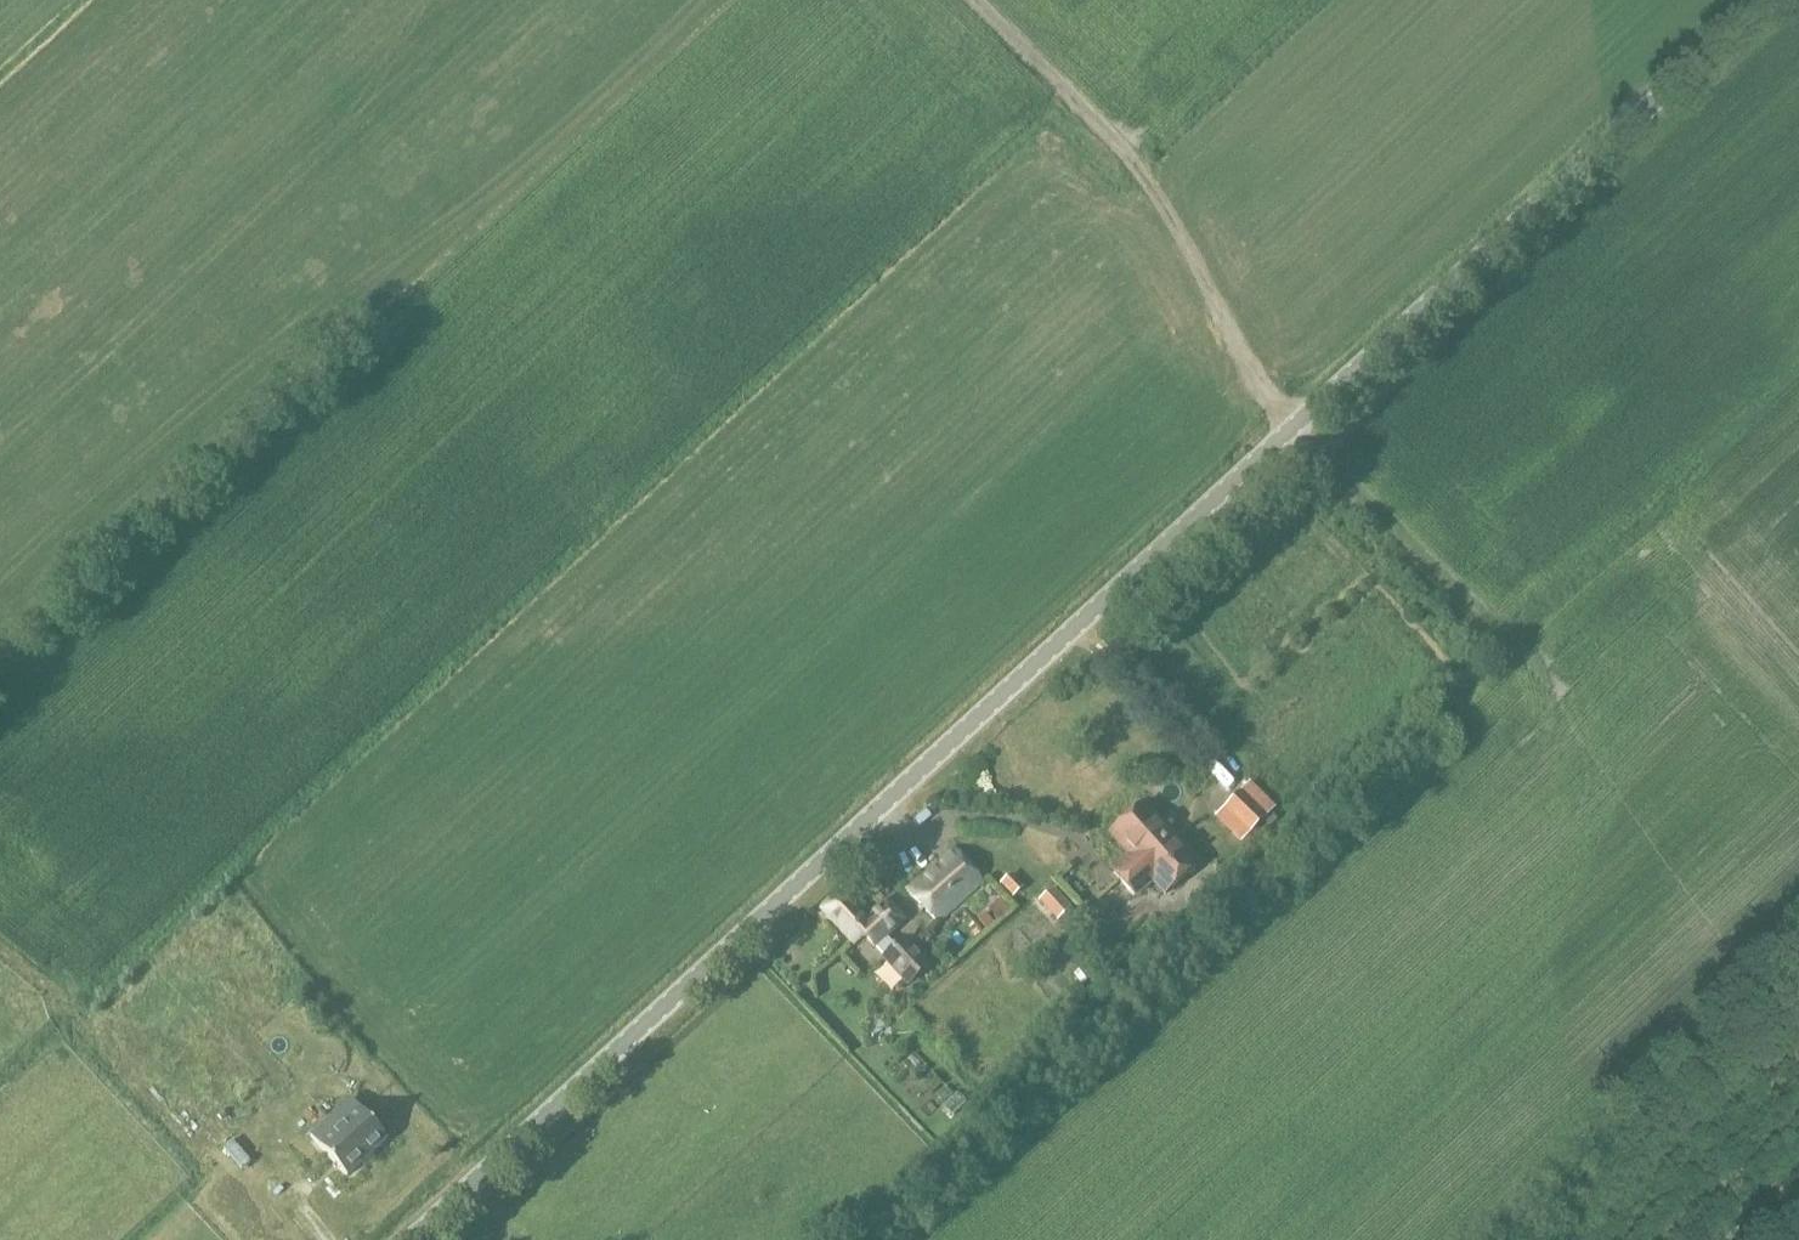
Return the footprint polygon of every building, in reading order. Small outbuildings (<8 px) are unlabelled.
[(1242,793),(1227,808),(1244,825),(1234,836),(1243,844),(1268,819),(1260,811),(1242,793)] [(1145,805),(1111,835),(1130,856),(1138,865),(1121,881),(1138,900),(1146,892),(1155,884),(1166,896),(1200,866),(1145,805)] [(939,924),(984,883),(954,851),(910,891),(939,924)] [(1026,885),(1039,878),(1028,858),(1015,865),(1026,885)] [(1024,888),(1012,875),(1001,884),(1014,898),(1024,888)] [(1053,890),(1043,900),(1050,907),(1060,897),(1053,890)] [(897,948),(888,938),(906,922),(888,902),(867,920),(843,893),(824,911),(857,948),(865,941),(869,942),(876,950),(878,948),(885,957),(884,958),(908,988),(932,968),(908,938),(897,948)] [(990,910),(1001,923),(1009,917),(998,904),(990,910)] [(321,1129),(312,1137),(330,1158),(349,1178),(369,1159),(389,1141),(374,1125),(360,1109),(349,1119),(339,1129),(335,1125),(330,1120),(321,1129)]
